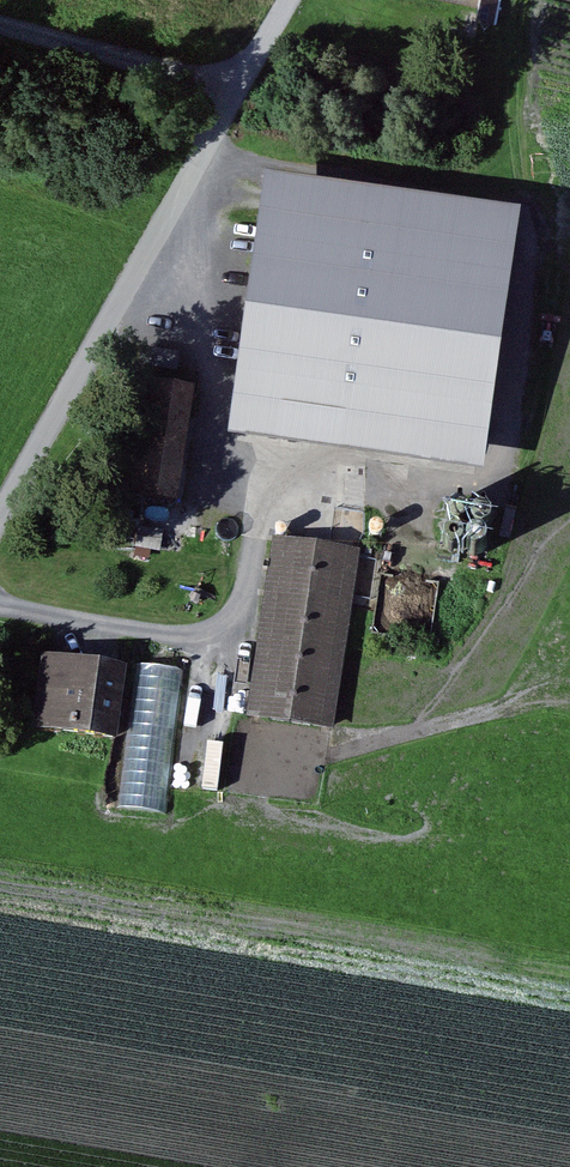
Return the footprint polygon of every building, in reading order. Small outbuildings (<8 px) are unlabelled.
[(539,211),(281,170),(239,432),(496,473),(539,211)] [(204,389),(161,383),(139,539),(202,548),(209,500),(188,497),(204,389)] [(375,559),(290,544),(260,718),(345,733),(375,559)] [(379,610),(430,619),(434,597),(419,594),(423,576),(386,569),(379,610)] [(167,813),(182,666),(140,662),(125,809),(167,813)] [(116,671),(43,663),(36,725),(110,732),(116,671)] [(176,788),(189,790),(195,748),(182,747),(176,788)]
